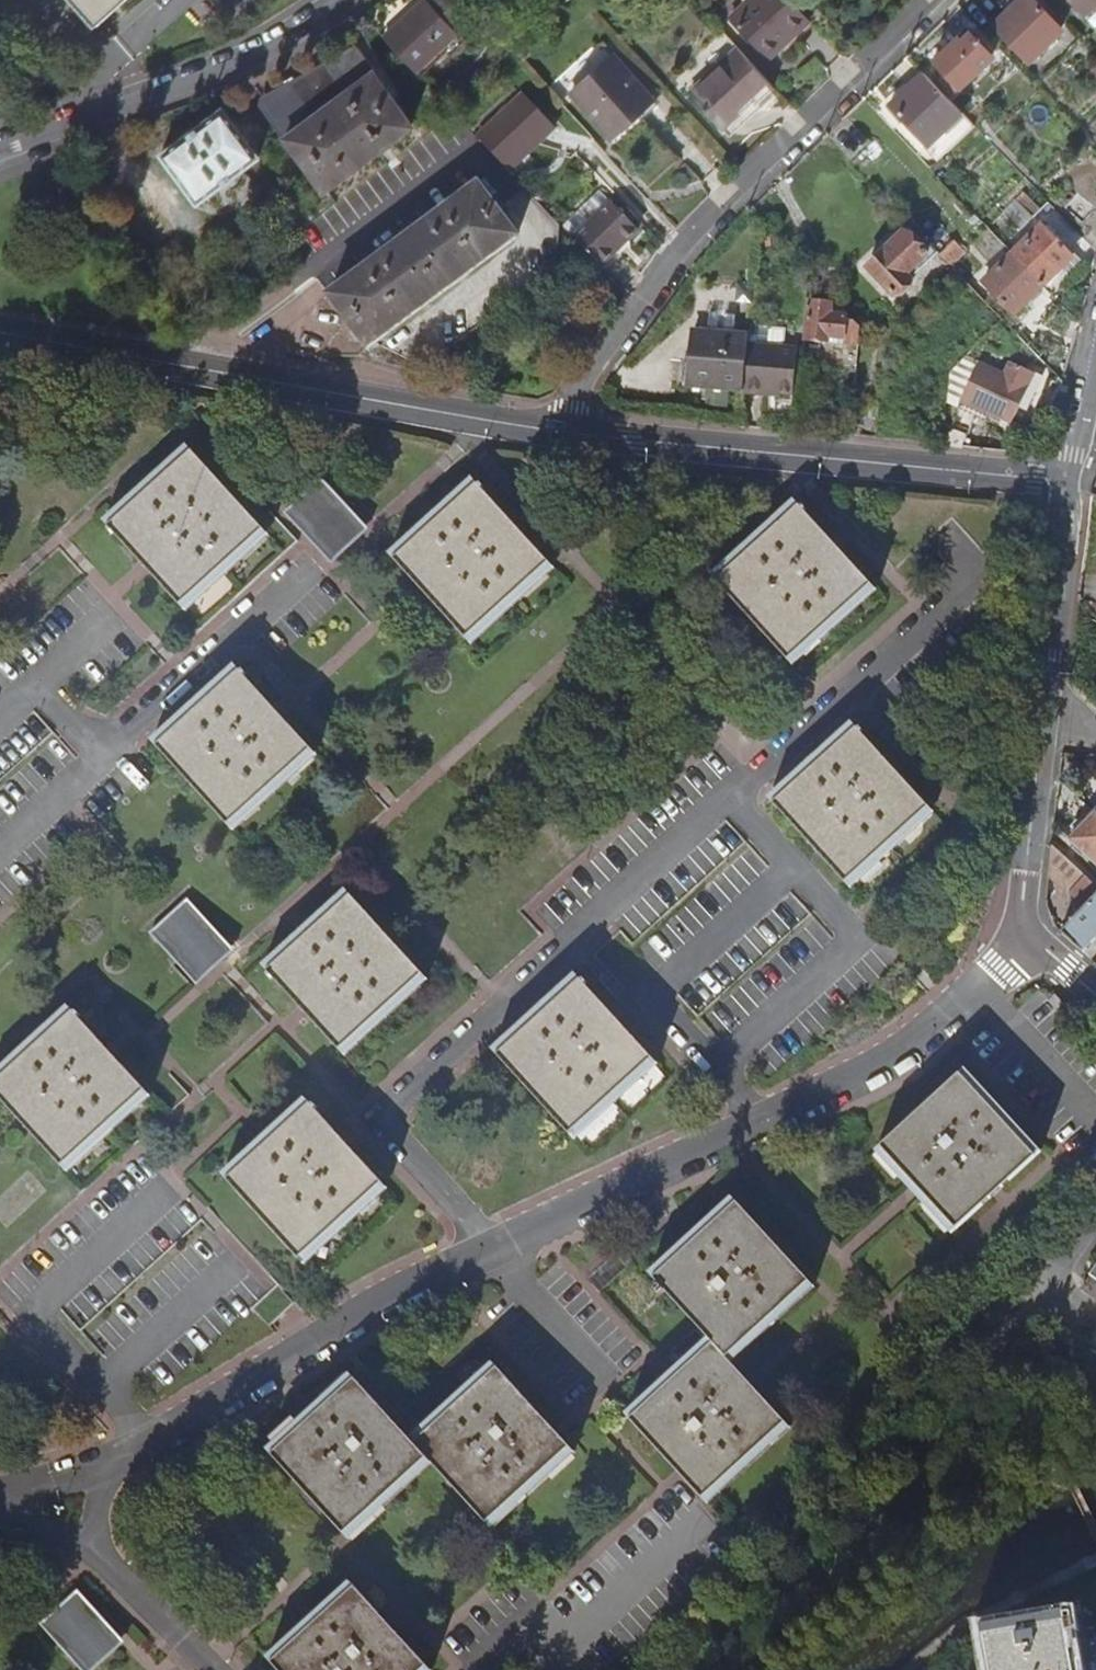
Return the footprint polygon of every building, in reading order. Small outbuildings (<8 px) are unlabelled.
[(85,27),(116,0),(64,0),(85,27)] [(415,70),(458,31),(452,24),(464,13),(452,0),(433,0),(431,1),(430,0),(422,0),(383,35),(415,70)] [(804,12),(793,0),(735,0),(724,10),(765,52),(804,12)] [(994,26),(1029,61),(1061,30),(1034,0),(1022,0),(994,26)] [(1085,18),(1095,7),(1095,0),(1069,0),(1085,18)] [(961,43),(940,62),(966,90),(996,62),(973,37),(964,45),(961,43)] [(771,78),(733,39),(687,84),(718,118),(748,89),(753,95),(764,85),(771,78)] [(259,101),(287,138),(299,154),(329,190),(385,149),(415,127),(410,120),(395,101),(356,49),(331,67),(327,62),(292,86),(288,81),(259,101)] [(605,131),(646,92),(606,50),(565,90),(605,131)] [(962,114),(924,74),(889,107),(928,147),(962,114)] [(768,90),(764,85),(753,95),(748,89),(718,118),(728,128),(768,90)] [(652,99),(646,92),(605,131),(612,138),(652,99)] [(506,169),(552,127),(522,94),(476,136),(506,169)] [(219,109),(160,152),(198,200),(256,157),(219,109)] [(1033,199),(1020,184),(1010,194),(1023,207),(1033,199)] [(374,264),(332,297),(373,351),(519,239),(478,185),(435,218),(374,264)] [(568,237),(593,265),(632,230),(606,202),(568,237)] [(1090,266),(1095,247),(1063,214),(1052,225),(1090,266)] [(1007,249),(1038,282),(1067,253),(1036,221),(1007,249)] [(872,262),(898,290),(916,273),(910,267),(929,248),(909,226),(872,262)] [(934,244),(945,255),(958,243),(947,233),(934,244)] [(1038,282),(1007,249),(977,276),(1009,309),(1038,282)] [(829,295),(826,292),(813,290),(807,341),(828,343),(829,335),(846,337),(848,318),(838,317),(839,307),(828,305),(829,295)] [(748,333),(693,329),(689,386),(744,389),(747,341),(748,333)] [(796,344),(747,341),(744,389),(744,391),(766,392),(766,389),(794,391),(796,344)] [(977,361),(959,400),(987,414),(988,411),(1012,423),(1029,387),(1027,385),(1033,372),(1011,361),(1005,375),(977,361)] [(151,572),(183,608),(266,532),(268,530),(195,450),(148,492),(110,527),(146,566),(151,572)] [(512,517),(475,476),(438,510),(432,515),(390,553),(466,634),(508,596),(549,558),(517,523),(512,517)] [(287,513),(333,564),(371,530),(351,506),(325,478),(287,513)] [(792,658),(876,581),(841,542),(804,501),(719,578),(792,658)] [(156,744),(229,823),(313,747),(285,718),(277,710),(239,669),(156,744)] [(896,763),(863,726),(777,804),(850,883),(935,805),(896,763)] [(1076,842),(1095,859),(1095,819),(1076,842)] [(1081,894),(1095,877),(1055,839),(1052,867),(1081,894)] [(1088,949),(1095,940),(1095,877),(1081,894),(1089,901),(1064,929),(1088,949)] [(342,1050),(425,974),(351,894),(268,971),(305,1011),(342,1050)] [(187,901),(152,933),(197,982),(232,950),(187,901)] [(573,1136),(656,1059),(634,1035),(623,1023),(618,1018),(581,978),(499,1055),(573,1136)] [(1063,1004),(1054,994),(1048,999),(1057,1009),(1063,1004)] [(73,1013),(0,1081),(0,1100),(64,1169),(106,1130),(147,1092),(132,1075),(127,1071),(115,1057),(110,1052),(102,1044),(73,1013)] [(953,1233),(1032,1160),(959,1076),(878,1150),(908,1184),(915,1191),(921,1198),(952,1232),(953,1233)] [(346,1145),(309,1105),(267,1143),(224,1182),(297,1260),(382,1184),(346,1145)] [(656,1281),(715,1346),(732,1364),(754,1343),(813,1287),(814,1286),(774,1242),(739,1205),(699,1242),(656,1281)] [(1091,1276),(1081,1290),(1095,1301),(1095,1281),(1091,1276)] [(744,1377),(732,1364),(715,1346),(674,1385),(632,1423),(706,1505),(791,1427),(749,1382),(744,1377)] [(453,1403),(411,1443),(425,1457),(484,1522),(569,1444),(494,1366),(453,1403)] [(341,1534),(425,1457),(411,1443),(392,1422),(351,1378),(269,1453),(341,1534)] [(353,1584),(312,1621),(266,1662),(274,1669),(431,1669),(353,1584)] [(41,1629),(78,1669),(100,1669),(126,1646),(100,1618),(79,1595),(41,1629)] [(1066,1613),(987,1627),(994,1669),(1075,1669),(1066,1613)]
